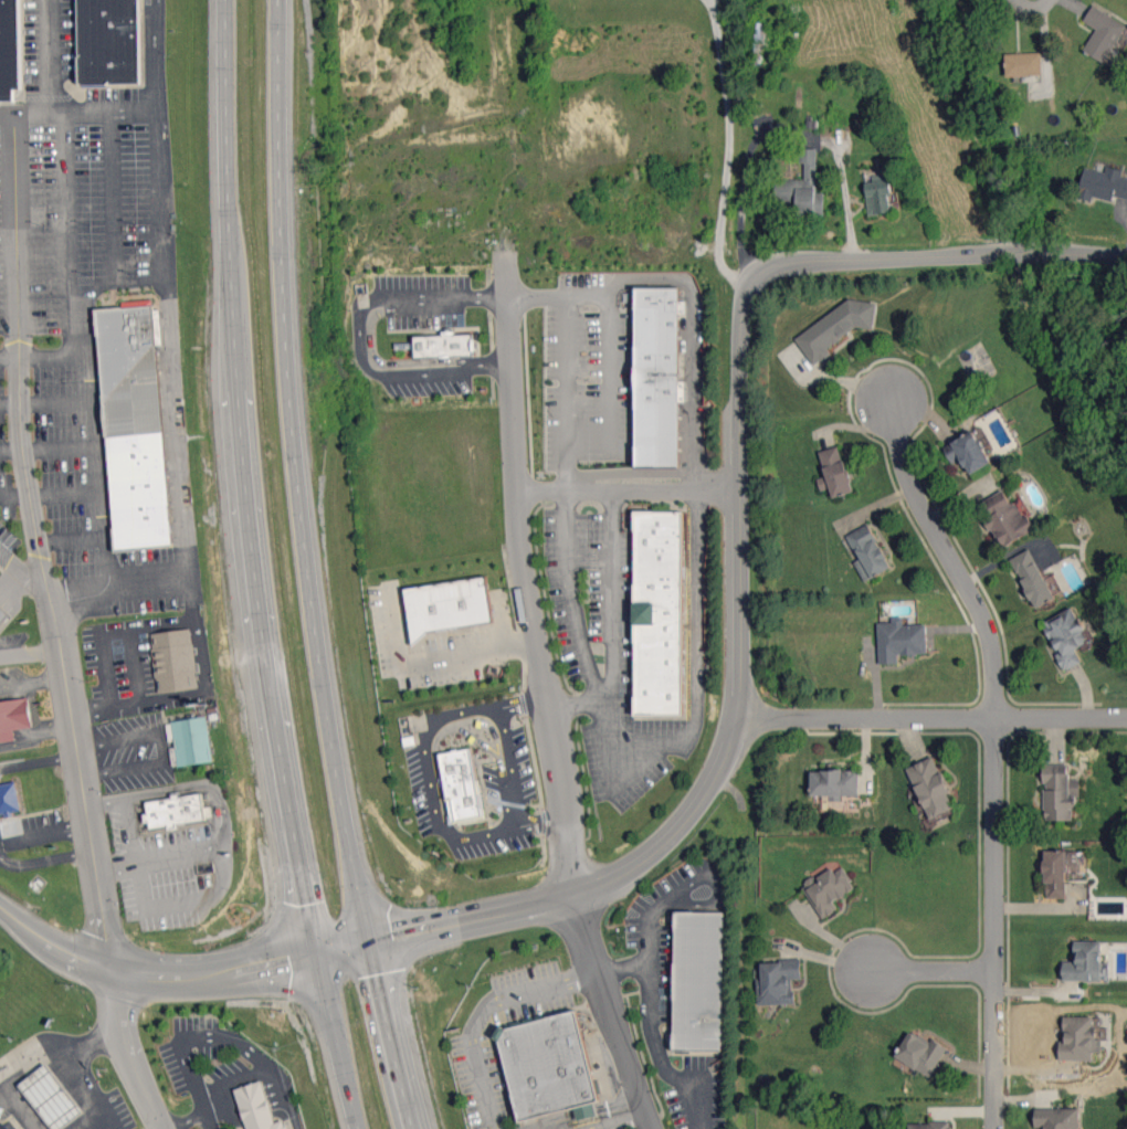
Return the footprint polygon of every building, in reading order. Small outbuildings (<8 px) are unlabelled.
[(15,101),(15,89),(21,89),(20,0),(0,0),(0,102),(15,101)] [(80,85),(140,85),(140,0),(79,0),(80,85)] [(1096,29),(1083,50),(1103,62),(1126,26),(1093,5),(1083,20),(1096,29)] [(770,31),(771,23),(757,23),(755,59),(767,60),(769,31),(770,31)] [(1042,75),(1041,52),(1005,54),(1006,77),(1042,75)] [(775,179),(775,201),(796,201),(796,215),(824,215),(824,192),(816,192),(817,148),(801,148),(801,163),(804,163),(804,179),(775,179)] [(1078,197),(1092,201),(1093,196),(1112,201),(1114,196),(1126,199),(1126,178),(1121,176),(1122,170),(1107,166),(1105,172),(1085,167),(1078,197)] [(679,466),(679,402),(684,402),(684,382),(680,382),(679,301),(678,301),(678,287),(635,288),(636,466),(679,466)] [(172,545),(157,345),(162,344),(160,308),(154,309),(153,299),(122,302),(122,307),(97,309),(115,549),(172,545)] [(878,303),(853,299),(795,336),(814,365),(832,354),(827,347),(859,327),(874,329),(878,303)] [(410,334),(411,356),(471,352),(470,331),(410,334)] [(962,458),(970,474),(992,463),(974,430),(943,447),(952,463),(962,458)] [(819,451),(826,476),(817,478),(820,491),(831,488),(833,498),(854,492),(841,445),(819,451)] [(1034,531),(1019,500),(1011,504),(1004,490),(984,500),(992,516),(987,519),(1001,547),(1034,531)] [(686,513),(635,513),(633,716),(684,717),(686,513)] [(864,581),(891,568),(869,524),(847,535),(859,559),(854,562),(864,581)] [(1012,557),(1035,609),(1054,600),(1032,548),(1012,557)] [(402,585),(411,644),(426,629),(491,620),(483,573),(402,585)] [(8,613),(0,606),(0,623),(8,613)] [(1082,662),(1075,649),(1090,642),(1072,607),(1043,622),(1059,653),(1056,654),(1064,671),(1082,662)] [(927,624),(904,625),(904,616),(892,617),(892,622),(878,623),(880,664),(899,663),(899,655),(928,654),(927,624)] [(150,633),(156,693),(198,688),(192,629),(150,633)] [(29,698),(0,702),(0,742),(15,741),(14,729),(32,727),(29,698)] [(207,716),(166,722),(169,742),(174,741),(177,766),(213,761),(207,716)] [(468,747),(434,753),(450,823),(483,816),(468,747)] [(909,766),(928,820),(955,810),(936,756),(909,766)] [(1080,779),(1069,779),(1069,764),(1044,764),(1044,820),(1072,820),(1072,809),(1076,809),(1076,797),(1080,797),(1080,779)] [(859,770),(811,771),(812,796),(829,795),(830,801),(841,801),(841,796),(859,795),(859,770)] [(15,782),(0,785),(0,815),(21,811),(15,782)] [(202,792),(172,796),(172,798),(145,801),(148,830),(178,826),(178,824),(206,820),(202,792)] [(1066,898),(1066,870),(1079,870),(1079,850),(1045,850),(1045,898),(1066,898)] [(823,919),(838,909),(833,901),(855,888),(840,863),(803,885),(823,919)] [(723,912),(675,912),(674,1051),(722,1051),(723,912)] [(1064,981),(1109,980),(1109,962),(1102,963),(1102,941),(1075,941),(1075,961),(1063,961),(1064,981)] [(801,960),(762,961),(762,977),(757,978),(758,1005),(794,1004),(793,979),(801,978),(801,960)] [(501,1024),(493,1037),(498,1041),(495,1042),(496,1045),(499,1057),(503,1056),(503,1057),(499,1058),(502,1069),(506,1068),(506,1070),(503,1070),(505,1081),(509,1080),(510,1083),(506,1084),(509,1094),(513,1093),(520,1121),(575,1107),(578,1120),(596,1115),(592,1102),(599,1100),(597,1091),(600,1090),(598,1080),(594,1081),(576,1010),(506,1027),(501,1024)] [(930,1077),(947,1047),(931,1038),(929,1043),(909,1032),(895,1057),(930,1077)] [(83,1112),(47,1063),(19,1084),(53,1128),(60,1128),(83,1112)] [(246,1128),(285,1128),(283,1120),(274,1123),(263,1080),(235,1088),(246,1128)] [(1078,1108),(1035,1108),(1035,1127),(1044,1127),(1044,1128),(1078,1128),(1078,1108)]
